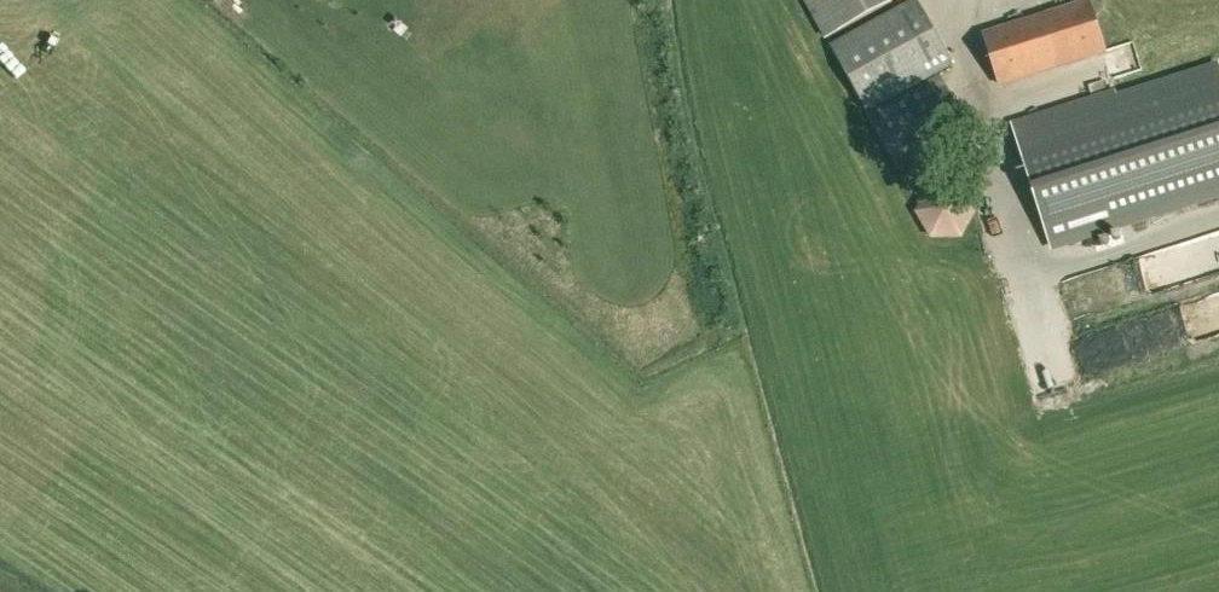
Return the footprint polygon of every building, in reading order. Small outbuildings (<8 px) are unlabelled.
[(814,36),(881,5),(879,0),(796,0),(814,36)] [(917,0),(832,46),(867,111),(952,65),(917,0)] [(1088,1),(983,34),(1000,85),(1104,51),(1088,1)] [(1015,134),(1050,245),(1218,191),(1218,70),(1015,134)] [(965,120),(940,74),(867,114),(892,159),(965,120)] [(962,237),(960,186),(911,187),(913,239),(962,237)]
